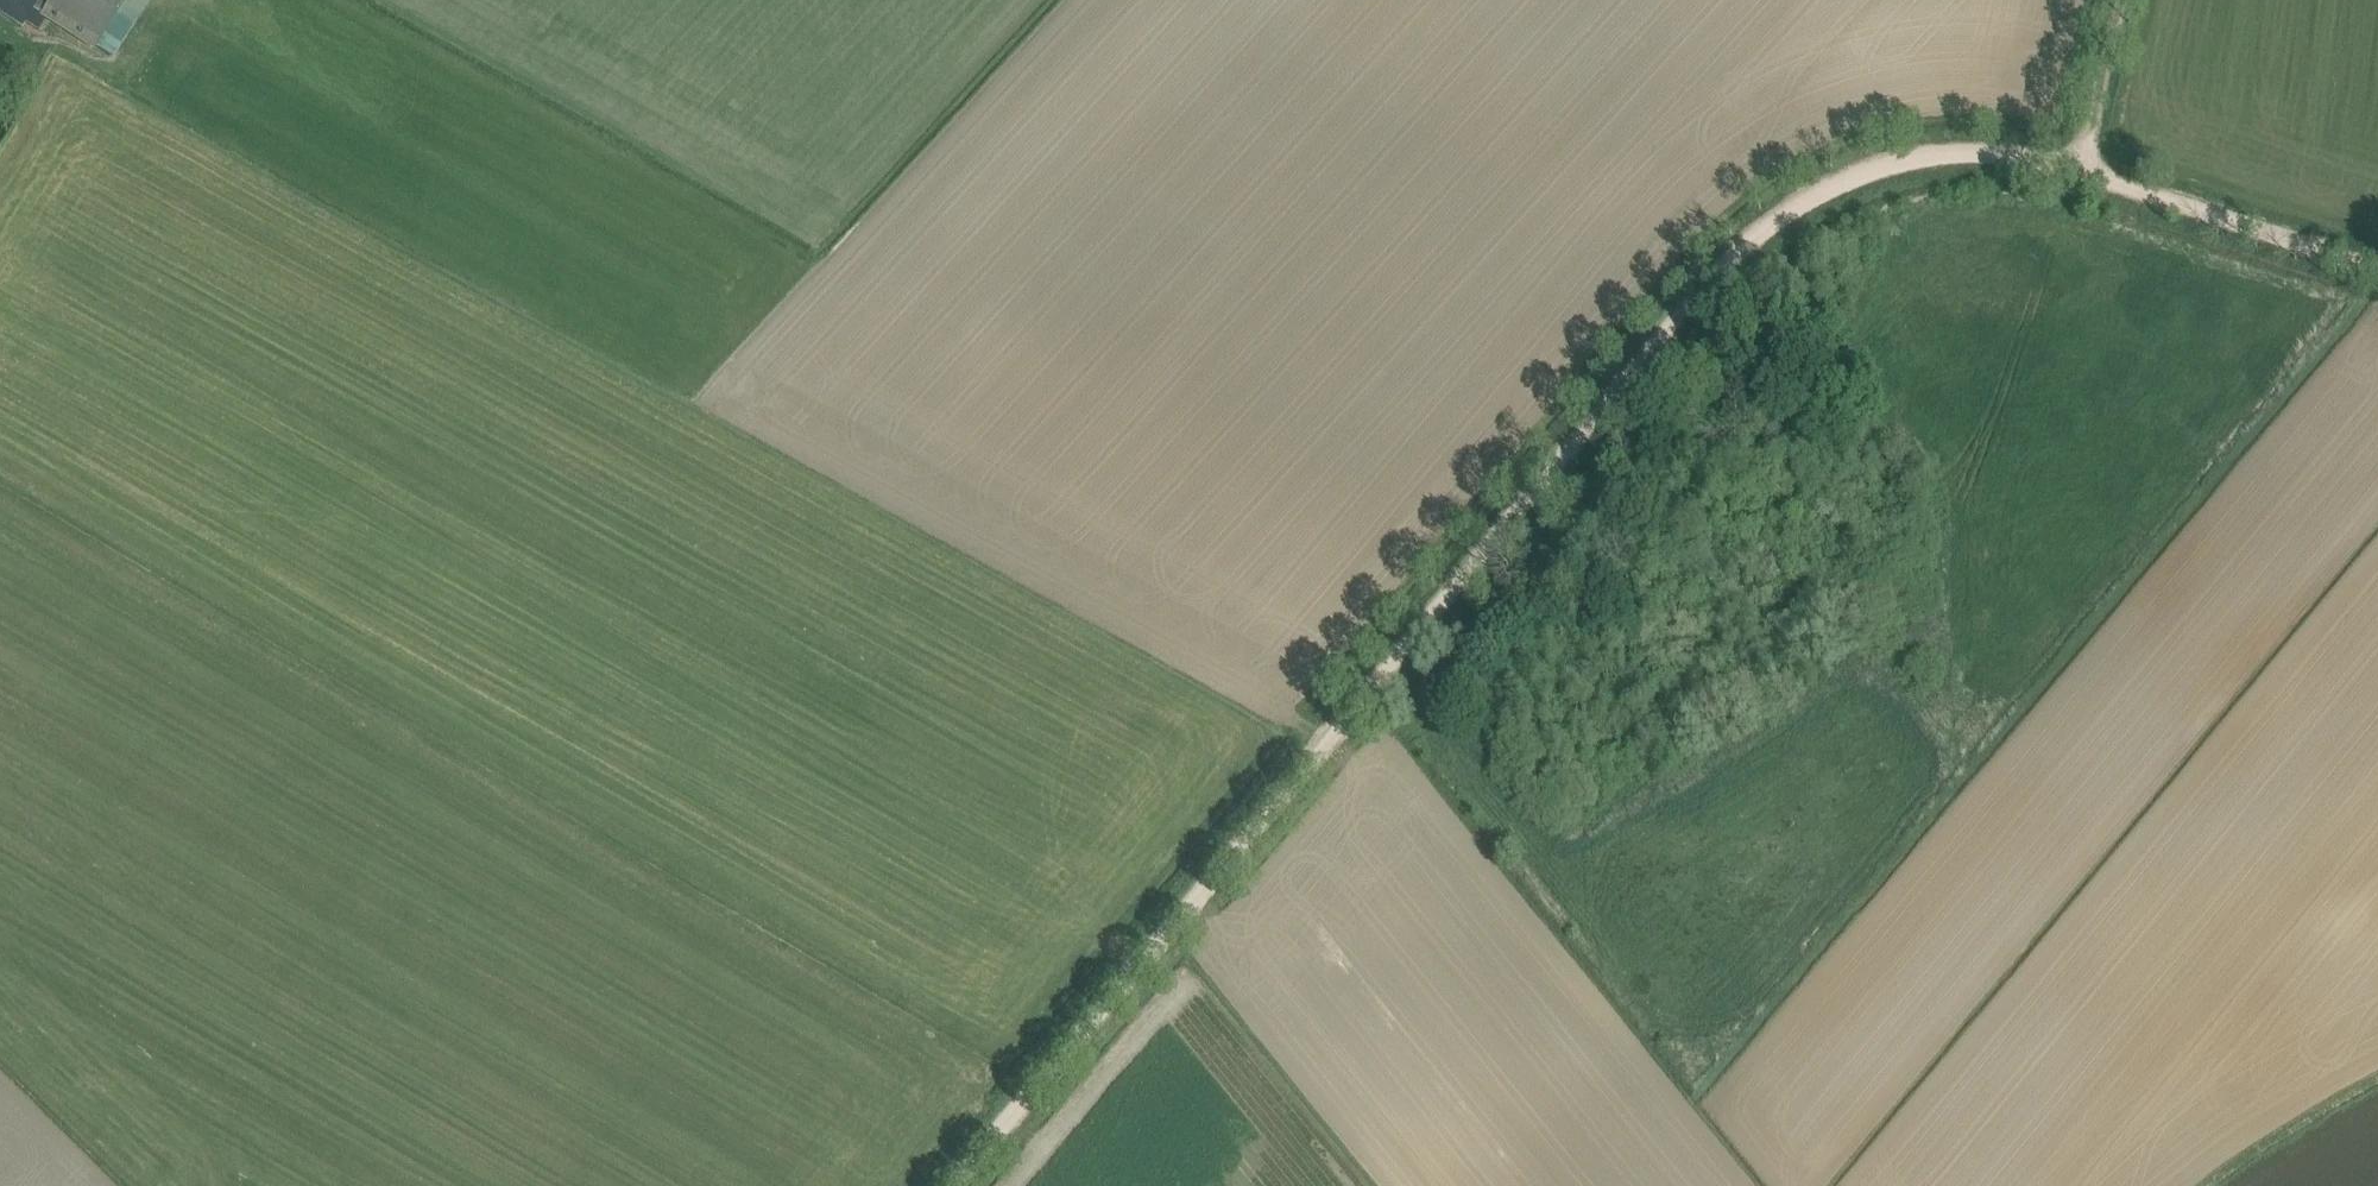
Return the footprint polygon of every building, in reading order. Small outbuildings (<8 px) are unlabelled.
[(6,12),(25,23),(33,9),(41,14),(40,16),(95,51),(127,0),(0,0),(0,8),(6,12)]
